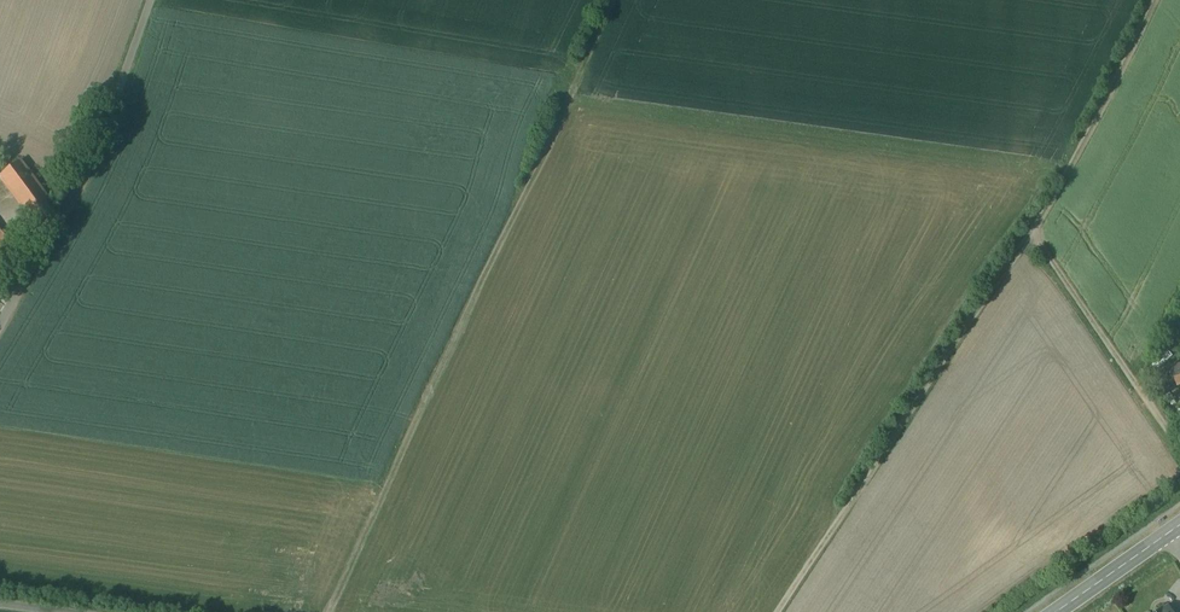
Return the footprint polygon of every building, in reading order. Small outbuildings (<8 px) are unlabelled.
[(21,161),(0,177),(35,224),(56,209),(21,161)] [(0,230),(0,261),(15,250),(0,230)] [(1171,368),(1176,380),(1179,379),(1179,365),(1171,368)]
